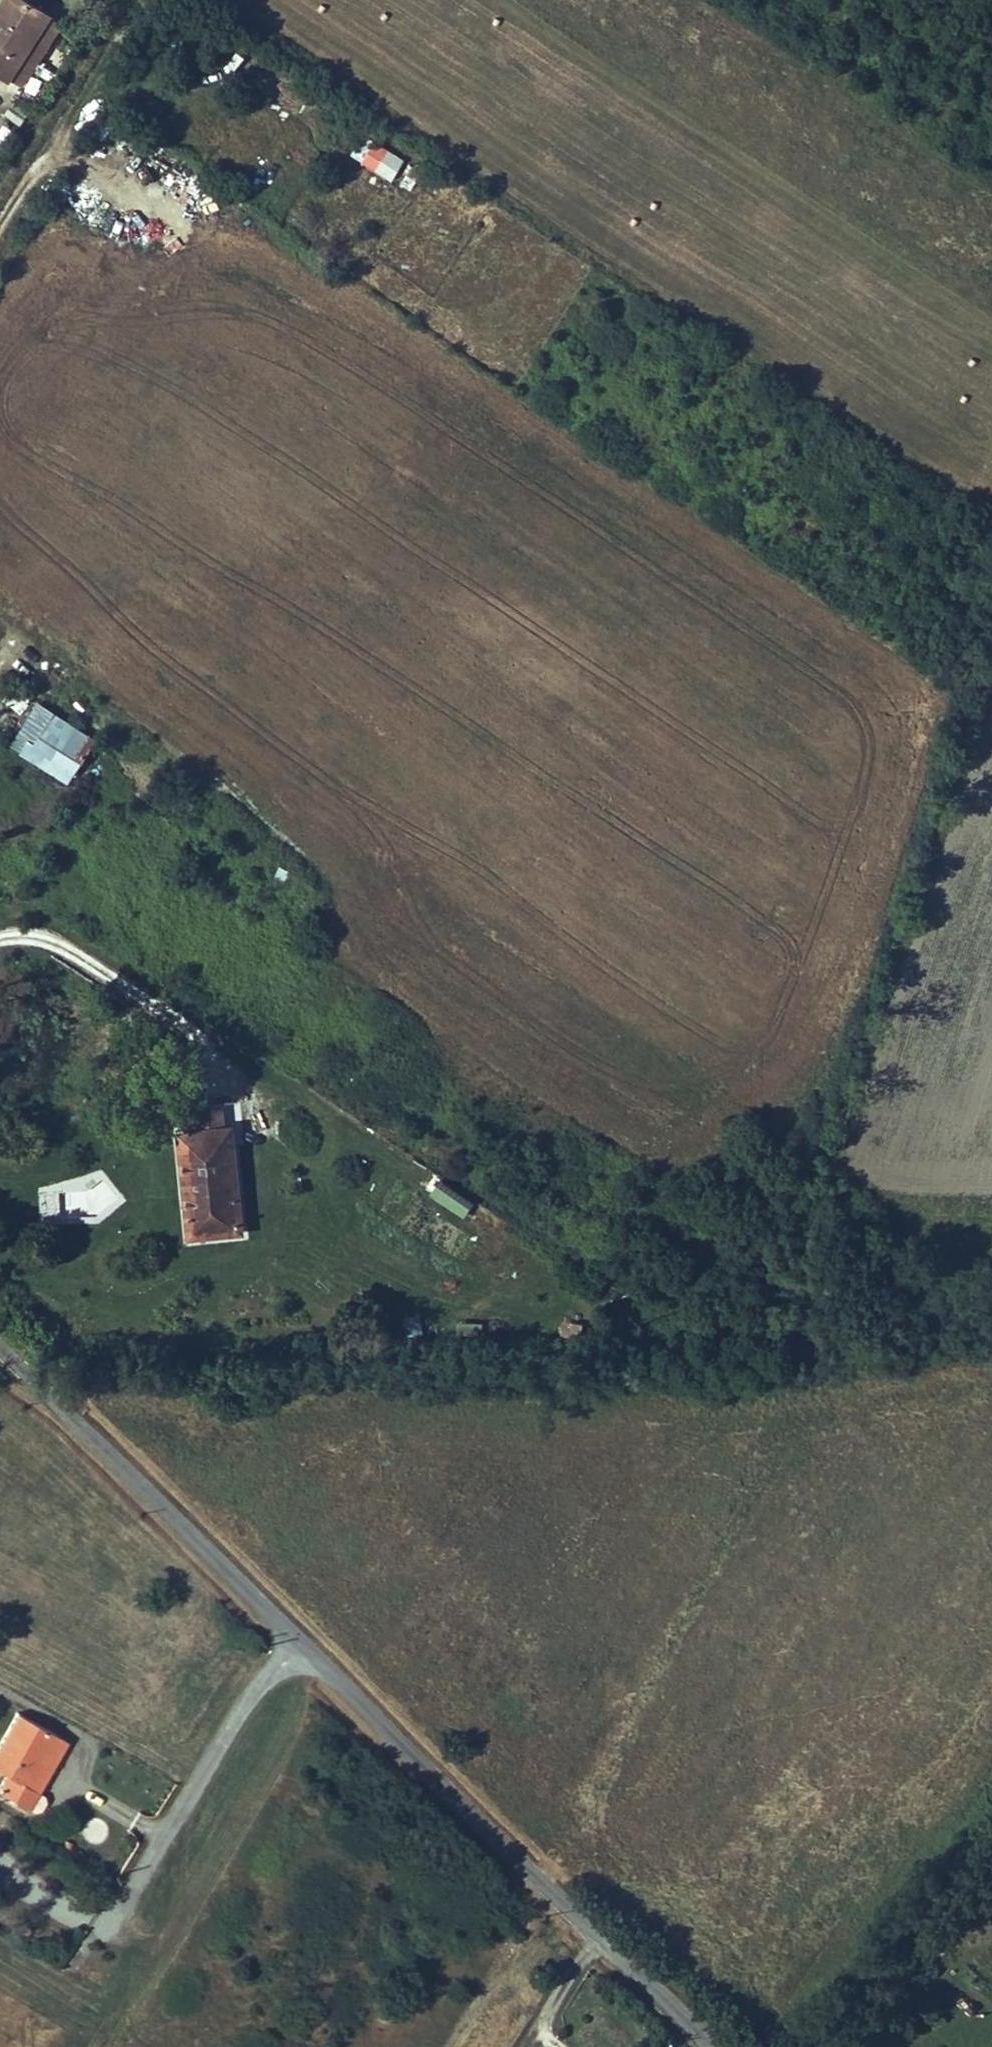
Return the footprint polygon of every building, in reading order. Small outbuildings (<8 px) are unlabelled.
[(38,0),(2,0),(0,3),(0,67),(12,75),(53,10),(38,0)] [(64,19),(53,11),(13,73),(25,81),(64,19)] [(395,180),(404,155),(369,142),(360,168),(395,180)] [(29,722),(41,706),(13,684),(1,699),(29,722)] [(70,784),(95,737),(39,708),(26,733),(30,735),(18,757),(70,784)] [(71,1746),(33,1725),(5,1776),(21,1785),(11,1802),(44,1820),(54,1802),(42,1795),(71,1746)]
